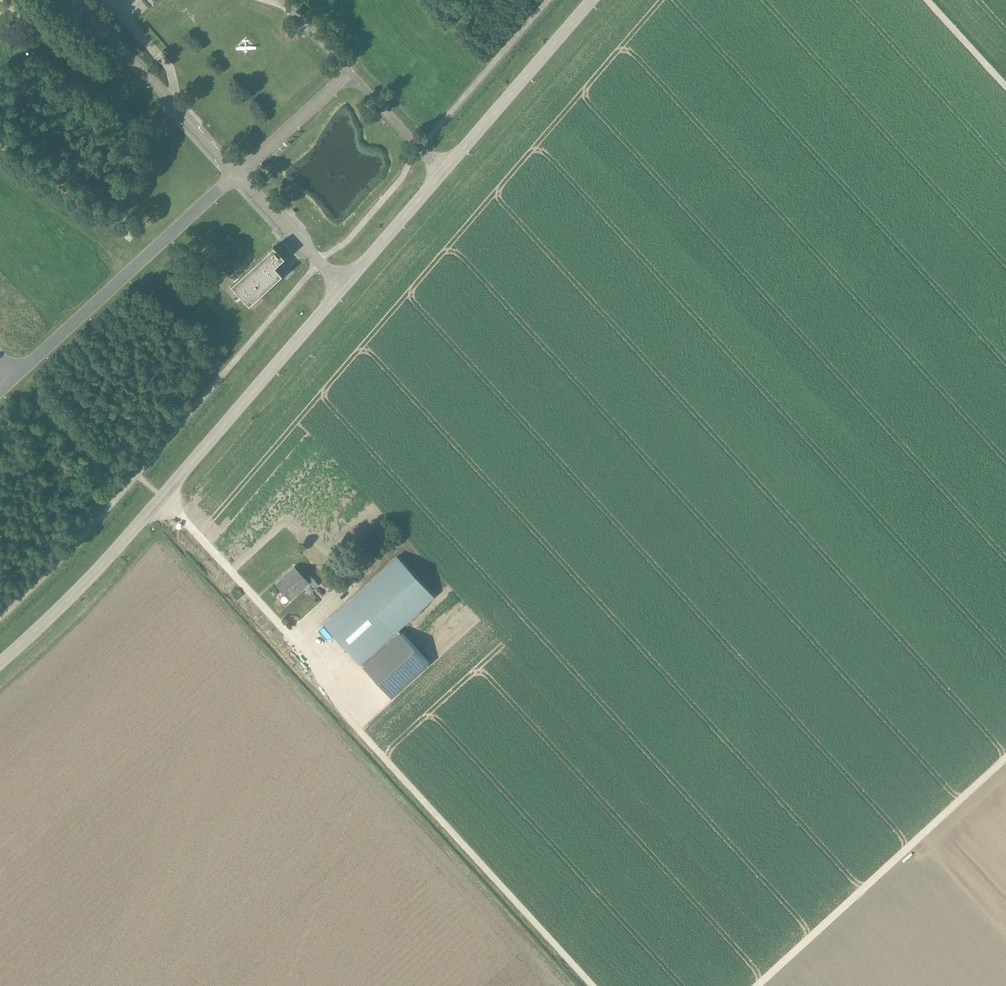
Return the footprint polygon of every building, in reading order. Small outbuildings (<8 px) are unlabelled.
[(230,287),(240,298),(248,307),(281,277),(274,269),(284,259),(273,248),(230,287)] [(396,557),(323,625),(359,664),(390,698),(428,664),(397,630),(433,597),(396,557)] [(293,567),(275,584),(290,600),(308,583),(313,589),(318,585),(309,576),(305,580),(293,567)]
